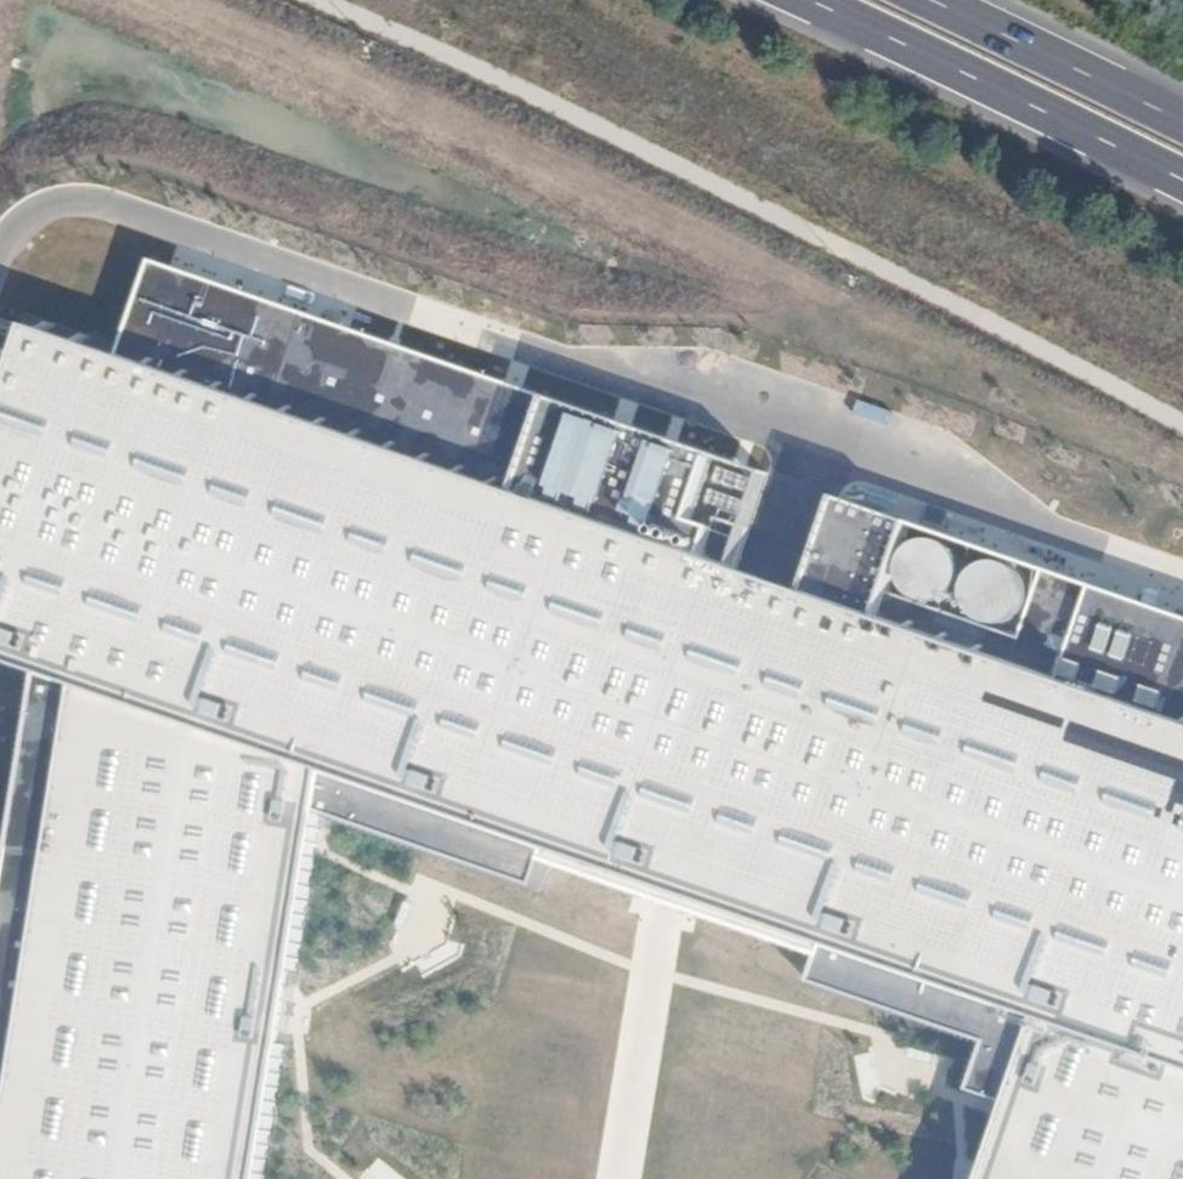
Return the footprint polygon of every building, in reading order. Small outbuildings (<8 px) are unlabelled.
[(155,265),(124,355),(745,566),(776,476),(155,265)] [(809,588),(745,566),(124,355),(42,328),(0,442),(0,659),(42,674),(325,771),(1065,1027),(1182,1064),(1182,714),(809,588)] [(1182,714),(1182,617),(838,499),(809,588),(1182,714)] [(42,674),(0,937),(0,1178),(249,1178),(325,771),(42,674)] [(1065,1027),(1011,1178),(1182,1178),(1182,1064),(1065,1027)]
